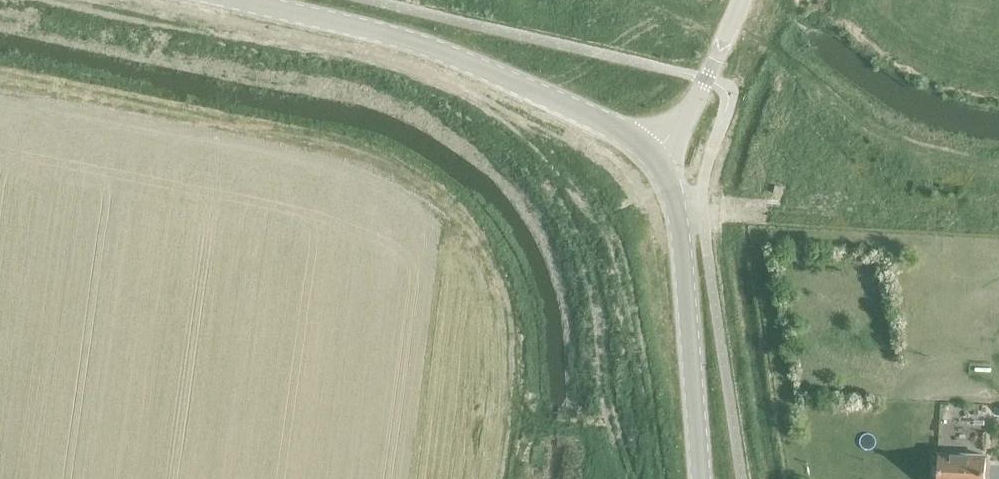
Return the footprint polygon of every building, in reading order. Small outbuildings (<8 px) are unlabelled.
[(872,278),(859,280),(861,297),(875,295),(872,278)] [(938,453),(937,478),(984,478),(985,455),(938,453)]
